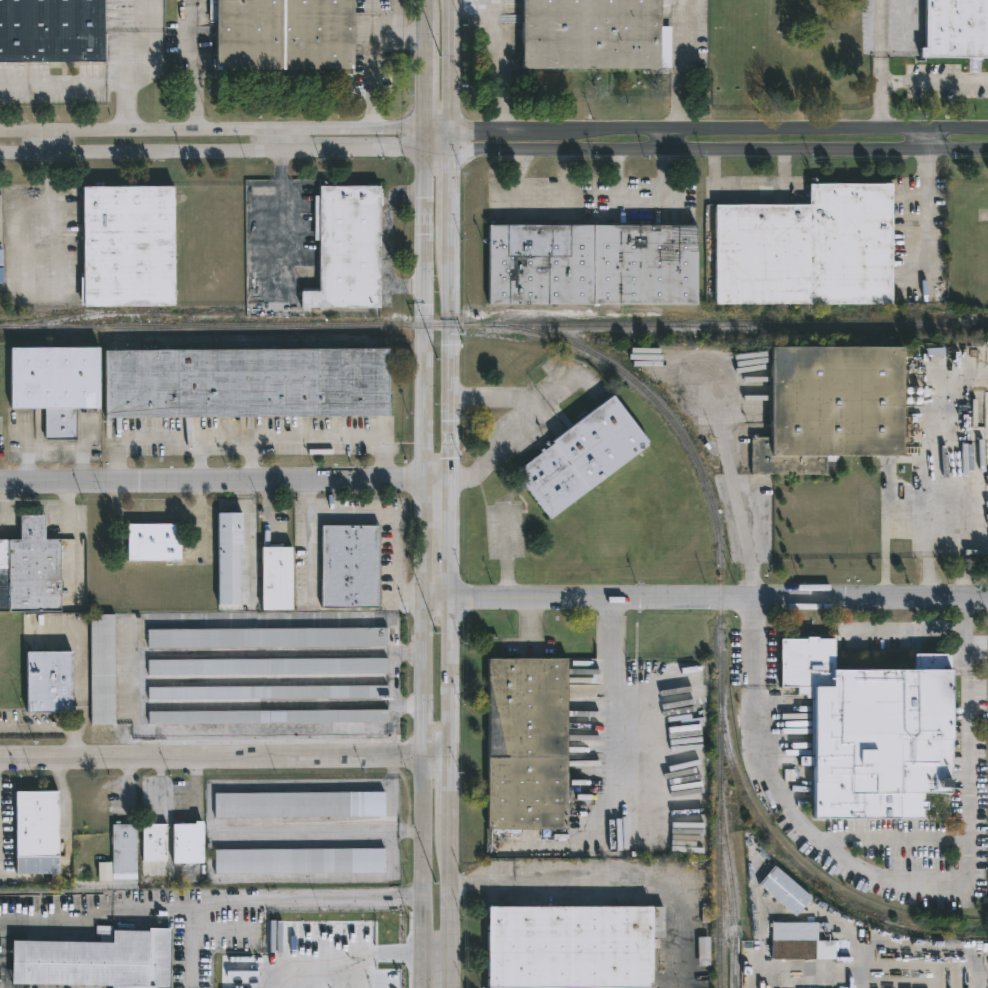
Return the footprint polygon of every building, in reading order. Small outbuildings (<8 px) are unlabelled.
[(49,60),(0,61),(0,0),(104,0),(104,59),(49,60)] [(217,69),(217,0),(348,0),(348,69),(217,69)] [(525,69),(525,0),(662,0),(662,69),(643,69),(525,69)] [(928,50),(928,0),(987,0),(987,60),(924,60),(924,50),(928,50)] [(895,303),(718,304),(718,204),(811,203),(811,183),(895,182),(895,303)] [(174,305),(83,306),(83,185),(174,185),(174,305)] [(382,209),(382,308),(303,308),(303,290),(320,290),(320,241),(316,241),(316,194),(321,194),(321,185),(382,185),(382,209)] [(698,303),(491,302),(491,223),(698,224),(698,303)] [(771,473),(750,474),(750,436),(768,437),(767,345),(899,345),(899,454),(825,454),(825,473),(771,473)] [(99,347),(99,409),(73,408),(73,438),(46,438),(46,408),(11,409),(10,347),(99,347)] [(122,417),(105,417),(104,350),(389,348),(389,416),(122,417)] [(983,391),(987,391),(987,557),(984,557),(984,440),(969,440),(969,426),(983,426),(983,391)] [(651,443),(552,519),(518,472),(555,443),(554,441),(615,395),(651,443)] [(240,606),(219,606),(218,513),(243,513),(243,545),(240,545),(240,606)] [(61,611),(0,611),(0,540),(21,540),(21,516),(45,516),(45,540),(61,540),(61,611)] [(181,544),(181,560),(128,560),(127,525),(176,524),(177,541),(181,544)] [(380,608),(323,609),(323,525),(379,525),(380,608)] [(293,610),(262,611),(262,547),(292,546),(293,610)] [(92,724),(90,724),(89,614),(114,614),(115,724),(92,724)] [(387,628),(148,630),(148,649),(388,647),(387,628)] [(821,638),(821,640),(838,640),(837,672),(918,672),(918,655),(954,655),(954,671),(957,671),(956,795),(926,795),(926,803),(930,803),(930,811),(926,811),(926,820),(818,821),(819,767),(802,767),(802,758),(816,758),(816,756),(813,756),(813,699),(809,699),(809,696),(800,696),(800,688),(783,688),(784,640),(821,638)] [(57,713),(26,714),(25,652),(72,652),(73,713),(57,713)] [(148,661),(148,676),(387,674),(387,658),(148,661)] [(494,829),(489,829),(489,659),(569,658),(569,829),(494,829)] [(148,688),(149,700),(388,698),(388,686),(148,688)] [(388,723),(388,710),(149,712),(149,725),(388,723)] [(58,792),(60,875),(52,875),(16,875),(15,792),(58,792)] [(215,794),(215,819),(385,817),(385,792),(215,794)] [(120,822),(120,825),(136,825),(138,880),(113,881),(112,825),(115,825),(115,822),(120,822)] [(153,822),(153,825),(167,824),(167,862),(142,862),(142,824),(143,824),(143,822),(153,822)] [(204,864),(174,864),(174,825),(195,825),(195,822),(204,822),(204,864)] [(215,850),(215,875),(385,873),(385,849),(215,850)] [(111,863),(98,863),(99,882),(112,881),(111,863)] [(771,865),(809,898),(793,916),(756,884),(767,872),(763,870),(765,867),(768,870),(769,869),(768,868),(771,865)] [(654,946),(654,987),(490,987),(490,905),(669,905),(669,935),(655,935),(655,937),(664,937),(664,946),(654,946)] [(816,923),(828,923),(828,932),(816,932),(816,941),(833,941),(833,959),(770,959),(770,923),(816,923)] [(172,928),(171,987),(155,987),(111,987),(111,985),(10,983),(11,939),(112,941),(112,929),(149,930),(149,927),(172,928)] [(708,965),(698,965),(698,936),(710,936),(710,965),(708,965)]
